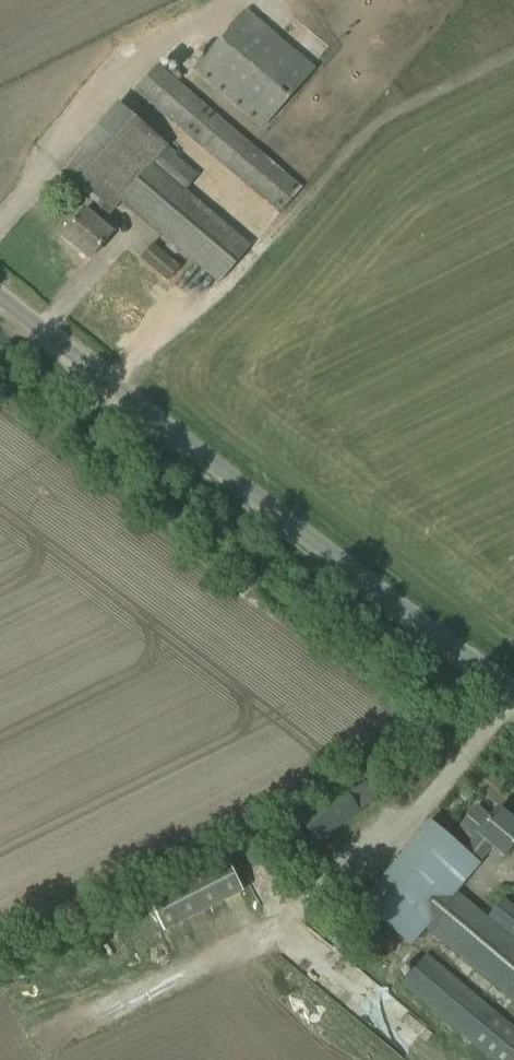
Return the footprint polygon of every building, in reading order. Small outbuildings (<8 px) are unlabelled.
[(191,69),(261,129),(316,67),(246,7),(191,69)] [(133,91),(278,214),(302,186),(157,63),(133,91)] [(74,154),(60,171),(96,202),(87,213),(84,210),(62,235),(89,258),(111,233),(100,224),(121,199),(220,282),(251,245),(186,189),(198,174),(188,166),(192,163),(178,151),(177,154),(115,101),(72,152),(74,154)] [(153,245),(141,258),(167,281),(179,267),(153,245)] [(352,794),(307,820),(320,841),(364,815),(352,794)] [(412,945),(426,929),(513,1004),(513,906),(503,897),(488,917),(457,891),(491,847),(502,856),(513,842),(513,823),(497,808),(489,817),(476,806),(459,827),(473,839),(463,850),(429,822),(362,902),(412,945)] [(141,900),(159,936),(230,900),(212,865),(141,900)] [(491,1059),(513,1059),(513,1028),(426,955),(400,985),(491,1059)]
